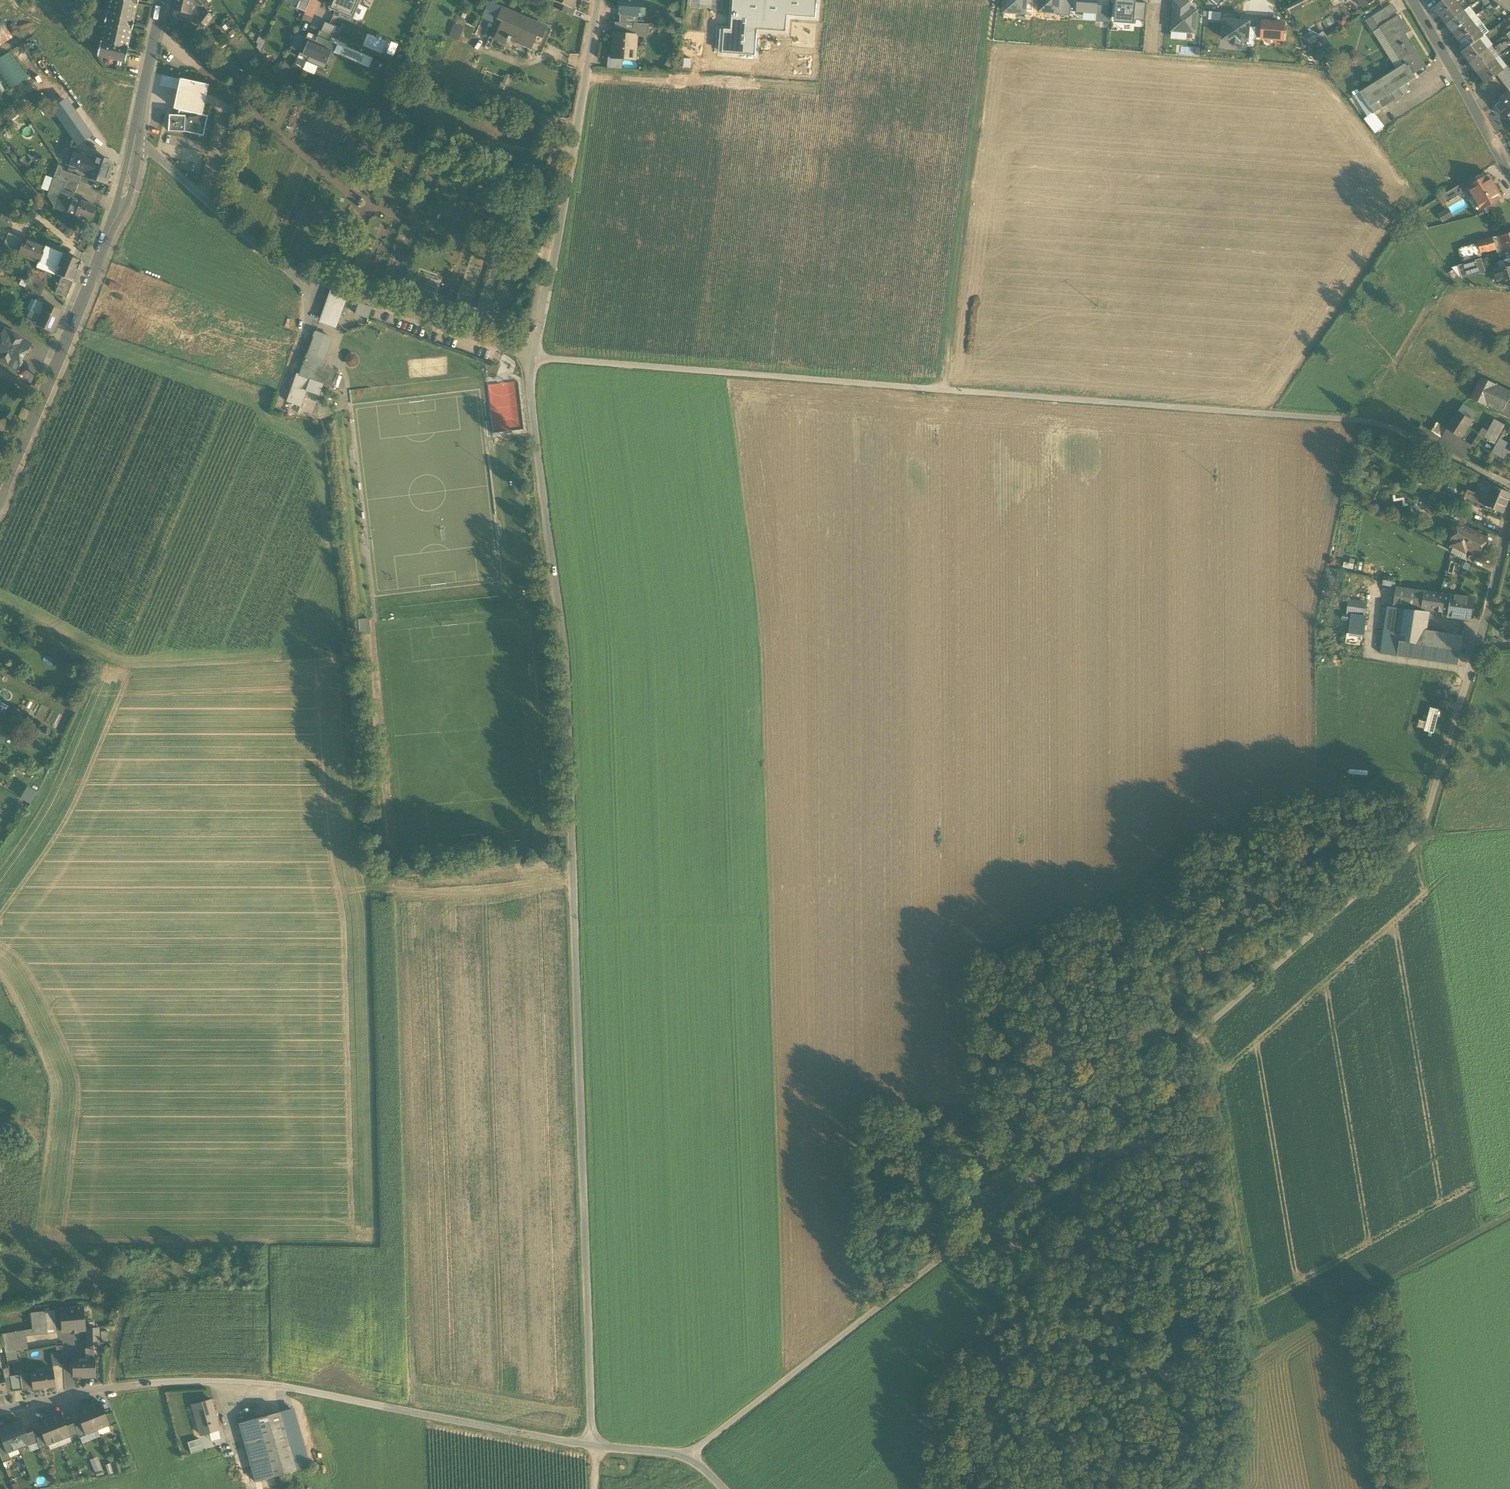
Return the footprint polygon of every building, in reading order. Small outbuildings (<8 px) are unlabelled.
[(71,1),(78,11),(81,10),(74,0),(72,0),(71,1)] [(101,41),(100,41),(99,47),(97,57),(125,63),(128,47),(131,29),(132,29),(134,22),(133,22),(137,4),(138,0),(110,0),(106,16),(104,23),(105,23),(101,41)] [(191,0),(176,0),(174,10),(190,13),(192,4),(190,4),(190,3),(191,0)] [(200,14),(205,8),(203,6),(198,0),(191,0),(190,3),(192,4),(200,14)] [(297,6),(296,9),(305,12),(310,0),(300,0),(297,6)] [(338,13),(341,6),(352,11),(355,3),(358,5),(360,0),(334,0),(333,2),(331,1),(327,8),(338,13)] [(575,0),(554,0),(553,1),(564,6),(571,9),(572,8),(575,0)] [(618,2),(620,2),(620,6),(622,7),(621,14),(621,15),(637,16),(637,15),(637,14),(637,8),(641,8),(642,0),(618,0),(618,2)] [(731,30),(724,29),(724,30),(722,53),(722,54),(755,56),(757,32),(757,30),(785,32),(786,32),(787,16),(816,18),(817,4),(817,0),(733,0),(731,30)] [(1004,12),(1025,14),(1026,0),(1005,0),(1004,12)] [(1058,14),(1060,0),(1039,0),(1038,12),(1058,14)] [(1058,14),(1058,16),(1070,16),(1071,0),(1060,0),(1058,14)] [(1077,12),(1097,13),(1097,5),(1098,0),(1077,0),(1077,12)] [(1136,2),(1126,2),(1126,0),(1116,0),(1114,18),(1123,18),(1123,23),(1134,24),(1135,20),(1136,2)] [(1440,16),(1456,4),(1453,0),(1443,0),(1441,2),(1433,7),(1440,16)] [(61,8),(69,18),(78,11),(71,1),(61,8)] [(1189,10),(1189,5),(1186,2),(1174,1),(1171,31),(1187,32),(1195,33),(1197,11),(1189,10)] [(482,17),(495,23),(496,20),(502,8),(488,2),(482,17)] [(1147,3),(1136,2),(1135,20),(1145,21),(1147,3)] [(352,19),(358,5),(355,3),(352,11),(341,6),(338,13),(352,19)] [(1393,4),(1384,9),(1389,17),(1398,12),(1393,4)] [(1462,12),(1456,4),(1440,16),(1446,24),(1462,12)] [(1109,6),(1097,5),(1097,13),(1096,21),(1108,22),(1109,6)] [(562,11),(573,16),(575,10),(572,8),(571,9),(564,6),(562,11)] [(1468,21),(1476,15),(1469,7),(1462,12),(1468,21)] [(212,18),(205,8),(200,14),(195,21),(199,25),(204,28),(212,18)] [(510,39),(531,48),(536,36),(541,39),(546,27),(502,8),(496,20),(501,22),(494,39),(504,44),(506,39),(507,38),(510,39)] [(1372,17),(1379,29),(1380,28),(1379,27),(1391,20),(1389,17),(1384,9),(1372,17)] [(1221,13),(1209,12),(1208,20),(1221,21),(1221,13)] [(1468,21),(1462,12),(1446,24),(1453,33),(1468,21)] [(633,23),(637,24),(637,15),(637,16),(621,15),(621,14),(619,14),(619,23),(624,23),(633,24),(633,23)] [(1406,64),(1413,74),(1426,67),(1405,34),(1409,32),(1398,15),(1391,20),(1379,27),(1380,28),(1381,30),(1391,46),(1393,44),(1406,64)] [(1476,15),(1468,21),(1475,29),(1482,23),(1476,15)] [(1344,16),(1337,20),(1342,28),(1348,24),(1344,16)] [(1365,21),(1374,34),(1381,30),(1380,28),(1379,29),(1372,17),(1365,21)] [(12,37),(1,20),(0,21),(0,45),(12,37)] [(1223,39),(1241,41),(1247,41),(1249,27),(1249,22),(1224,20),(1223,39)] [(1475,29),(1468,21),(1453,33),(1459,41),(1475,29)] [(325,22),(321,31),(332,36),(336,27),(325,22)] [(614,22),(613,34),(623,35),(623,29),(624,23),(619,23),(614,22)] [(1284,24),(1262,22),(1261,38),(1283,40),(1284,24)] [(623,29),(623,35),(634,35),(634,37),(637,37),(646,37),(647,36),(648,25),(637,24),(633,23),(633,24),(632,29),(623,29)] [(1482,23),(1475,29),(1481,37),(1485,34),(1489,32),(1482,23)] [(463,28),(453,24),(448,37),(458,41),(463,28)] [(1256,27),(1249,27),(1247,41),(1247,45),(1254,45),(1256,27)] [(1481,37),(1475,29),(1459,41),(1466,49),(1477,40),(1481,37)] [(1312,30),(1304,35),(1310,45),(1318,40),(1312,30)] [(1391,46),(1381,30),(1374,34),(1397,69),(1406,64),(1393,44),(1391,46)] [(319,31),(317,36),(330,42),(332,36),(319,31)] [(1187,32),(1171,31),(1171,39),(1187,40),(1187,32)] [(296,33),(290,48),(299,52),(306,38),(296,33)] [(308,33),(306,38),(315,41),(317,36),(308,33)] [(633,50),(634,37),(634,35),(623,35),(613,34),(613,35),(615,35),(614,44),(612,43),(612,48),(614,49),(613,57),(611,57),(611,58),(619,59),(631,60),(631,50),(633,50)] [(1487,49),(1491,46),(1493,45),(1485,34),(1481,37),(1477,40),(1485,51),(1487,49)] [(299,52),(298,56),(307,59),(306,62),(326,71),(337,45),(330,42),(317,36),(315,41),(306,38),(299,52)] [(1485,51),(1477,40),(1466,49),(1462,52),(1470,63),(1485,51)] [(394,55),(397,43),(391,42),(388,54),(394,55)] [(1495,59),(1499,56),(1491,46),(1487,49),(1495,59)] [(1493,61),(1495,59),(1487,49),(1485,51),(1493,61)] [(1493,61),(1485,51),(1470,63),(1477,73),(1493,61)] [(24,82),(10,54),(0,59),(0,74),(8,90),(24,82)] [(1503,70),(1507,66),(1499,56),(1495,59),(1503,70)] [(607,68),(621,69),(622,64),(619,64),(619,59),(611,58),(607,58),(607,68)] [(691,59),(683,58),(682,68),(690,68),(691,59)] [(1495,59),(1493,61),(1501,71),(1503,70),(1495,59)] [(1501,71),(1493,61),(1477,73),(1485,83),(1485,84),(1497,75),(1503,70),(1501,71)] [(1369,108),(1373,114),(1375,113),(1410,90),(1408,86),(1407,86),(1406,84),(1416,78),(1413,74),(1406,64),(1397,69),(1359,93),(1355,96),(1365,111),(1369,108)] [(1503,70),(1497,75),(1502,81),(1509,74),(1509,71),(1507,66),(1503,70)] [(1506,86),(1509,82),(1509,74),(1502,81),(1506,86)] [(208,85),(182,79),(175,109),(179,110),(202,115),(208,85)] [(1504,117),(1509,113),(1509,96),(1507,92),(1493,103),(1504,117)] [(179,110),(178,115),(185,116),(184,132),(203,136),(207,116),(202,115),(179,110)] [(61,122),(78,146),(92,136),(75,112),(61,122)] [(9,120),(5,113),(0,116),(0,126),(9,120)] [(1375,113),(1373,114),(1364,120),(1375,133),(1385,127),(1375,113)] [(184,132),(185,116),(178,115),(169,115),(168,131),(184,132)] [(69,167),(76,169),(80,157),(73,155),(69,167)] [(86,176),(106,183),(113,164),(93,157),(92,161),(80,157),(76,169),(87,173),(86,176)] [(67,179),(78,183),(80,178),(62,171),(59,177),(67,180),(67,179)] [(1478,210),(1479,211),(1483,209),(1498,200),(1502,198),(1496,188),(1495,188),(1488,176),(1467,188),(1472,196),(1470,197),(1469,201),(1473,208),(1476,208),(1477,208),(1476,209),(1478,210)] [(63,190),(74,195),(78,184),(78,183),(67,179),(67,180),(66,184),(65,185),(63,190)] [(48,196),(54,206),(61,189),(63,190),(65,185),(53,180),(48,196)] [(1443,195),(1448,202),(1466,192),(1461,184),(1443,195)] [(74,195),(63,190),(61,189),(54,206),(58,208),(57,210),(67,213),(73,198),(73,197),(74,195)] [(80,201),(73,198),(67,213),(74,216),(89,222),(95,207),(81,201),(80,201)] [(1483,209),(1486,214),(1501,205),(1498,200),(1483,209)] [(1502,252),(1509,250),(1509,233),(1497,236),(1502,252)] [(14,255),(16,256),(19,255),(18,255),(24,240),(9,234),(4,245),(8,248),(14,255)] [(1497,253),(1502,252),(1497,236),(1492,238),(1495,249),(1497,253)] [(1477,242),(1478,244),(1480,253),(1495,249),(1492,238),(1477,242)] [(19,255),(38,263),(39,263),(43,252),(45,249),(45,248),(24,240),(18,255),(19,255)] [(1478,244),(1461,249),(1465,261),(1481,256),(1480,253),(1478,244)] [(45,249),(43,252),(56,257),(58,253),(45,247),(45,248),(45,249)] [(1502,252),(1507,268),(1509,267),(1509,250),(1502,252)] [(58,252),(58,253),(56,257),(43,252),(39,263),(38,263),(36,267),(38,268),(47,271),(55,275),(63,254),(59,252),(58,252)] [(81,262),(63,254),(55,275),(61,277),(73,282),(73,281),(77,270),(78,270),(81,262)] [(1462,277),(1485,270),(1481,258),(1458,266),(1462,277)] [(531,276),(536,265),(521,259),(516,271),(531,276)] [(1507,268),(1494,272),(1497,283),(1502,282),(1502,284),(1509,285),(1509,267),(1507,268)] [(25,290),(40,296),(45,285),(33,273),(25,290)] [(58,295),(66,298),(73,282),(61,277),(55,293),(58,295)] [(108,288),(118,292),(121,286),(111,282),(108,288)] [(330,291),(319,322),(335,328),(346,296),(330,291)] [(31,299),(26,309),(35,313),(40,302),(36,300),(35,300),(32,298),(31,299)] [(45,305),(40,302),(35,313),(26,309),(22,318),(51,332),(52,332),(61,312),(60,311),(60,312),(45,305)] [(359,303),(355,315),(368,319),(372,307),(359,303)] [(15,369),(21,359),(22,360),(25,355),(24,354),(30,344),(5,330),(0,338),(1,338),(0,340),(0,360),(15,369)] [(307,354),(299,375),(299,376),(322,384),(324,385),(325,386),(327,387),(330,386),(331,383),(330,382),(333,374),(331,370),(323,367),(317,365),(319,359),(323,361),(331,338),(315,332),(307,354)] [(353,357),(350,357),(347,359),(347,363),(350,365),(353,365),(356,363),(356,359),(353,357)] [(299,376),(299,375),(296,374),(287,402),(300,407),(306,391),(318,395),(322,384),(299,376)] [(1502,412),(1509,397),(1509,392),(1481,377),(1470,399),(1485,406),(1486,404),(1502,412)] [(1463,404),(1458,411),(1472,420),(1477,413),(1463,404)] [(1447,429),(1460,438),(1472,420),(1458,411),(1447,429)] [(1479,434),(1494,444),(1505,425),(1494,419),(1488,432),(1483,428),(1479,434)] [(1418,430),(1438,443),(1441,437),(1421,424),(1418,430)] [(1447,429),(1441,437),(1438,443),(1437,443),(1464,458),(1472,445),(1460,438),(1447,429)] [(1492,452),(1503,458),(1507,451),(1504,449),(1507,444),(1499,439),(1492,452)] [(1481,491),(1489,495),(1493,486),(1485,482),(1481,491)] [(1502,513),(1509,495),(1509,493),(1493,486),(1489,495),(1488,498),(1485,505),(1502,513)] [(1466,497),(1485,505),(1488,498),(1469,489),(1466,497)] [(1448,538),(1451,539),(1455,541),(1462,527),(1458,525),(1456,524),(1452,525),(1450,529),(1450,533),(1448,538)] [(1468,530),(1462,527),(1455,541),(1451,539),(1451,540),(1452,541),(1467,548),(1479,554),(1487,539),(1479,535),(1478,533),(1471,529),(1468,530)] [(1449,546),(1453,548),(1464,553),(1467,548),(1452,541),(1449,546)] [(1461,558),(1464,553),(1453,548),(1451,553),(1461,558)] [(1396,587),(1393,607),(1404,609),(1421,611),(1421,609),(1424,591),(1396,587)] [(1450,595),(1424,591),(1421,609),(1442,612),(1448,613),(1450,595)] [(1450,595),(1448,613),(1447,617),(1470,620),(1473,598),(1451,595),(1450,595)] [(1346,613),(1364,615),(1366,604),(1348,601),(1346,613)] [(1463,636),(1423,630),(1421,644),(1399,641),(1404,609),(1393,607),(1387,606),(1380,654),(1458,665),(1463,636)] [(1421,611),(1404,609),(1399,641),(1421,644),(1423,630),(1424,620),(1426,620),(1427,616),(1425,615),(1426,612),(1421,611)] [(1349,633),(1362,635),(1365,618),(1351,616),(1349,633)] [(357,619),(359,635),(368,634),(367,618),(357,619)] [(1440,710),(1430,707),(1424,730),(1433,733),(1440,710)] [(37,792),(27,786),(20,798),(30,804),(37,792)] [(979,1194),(986,1201),(995,1193),(988,1186),(979,1194)] [(71,1330),(71,1331),(85,1329),(83,1308),(61,1310),(63,1330),(63,1331),(71,1330)] [(45,1311),(47,1333),(57,1333),(57,1330),(63,1330),(61,1310),(54,1310),(45,1311)] [(32,1329),(33,1335),(47,1333),(45,1311),(31,1313),(32,1329)] [(1,1334),(3,1344),(26,1340),(25,1335),(24,1330),(1,1334)] [(99,1348),(98,1334),(87,1334),(87,1348),(94,1348),(99,1348)] [(27,1349),(26,1340),(3,1344),(5,1352),(27,1349)] [(86,1348),(86,1358),(94,1358),(94,1348),(87,1348),(86,1348)] [(53,1367),(64,1366),(63,1354),(52,1355),(53,1367)] [(95,1358),(94,1358),(86,1358),(73,1359),(73,1376),(83,1376),(83,1377),(95,1376),(95,1358)] [(53,1370),(31,1373),(33,1389),(55,1386),(53,1370)] [(22,1390),(33,1389),(31,1373),(21,1375),(22,1390)] [(10,1376),(10,1380),(13,1391),(22,1390),(21,1375),(10,1376)] [(13,1392),(13,1391),(10,1380),(4,1381),(7,1393),(13,1392)] [(196,1418),(200,1435),(219,1429),(211,1399),(195,1404),(199,1418),(196,1418)] [(100,1402),(88,1406),(97,1429),(108,1425),(108,1424),(105,1415),(100,1402)] [(87,1433),(97,1429),(88,1406),(77,1411),(82,1424),(86,1433),(87,1433)] [(293,1408),(279,1411),(296,1470),(309,1466),(293,1408)] [(255,1481),(296,1470),(279,1411),(238,1423),(255,1481)] [(108,1425),(108,1426),(116,1423),(112,1412),(105,1415),(108,1424),(108,1425)] [(61,1413),(50,1417),(59,1440),(69,1435),(70,1435),(66,1426),(61,1413)] [(48,1444),(59,1440),(50,1417),(38,1422),(44,1435),(47,1444),(48,1444)] [(21,1421),(10,1425),(19,1448),(30,1443),(26,1434),(21,1421)] [(70,1437),(78,1434),(75,1427),(73,1423),(66,1426),(70,1435),(69,1435),(70,1437)] [(82,1424),(75,1427),(78,1434),(79,1438),(87,1435),(87,1433),(86,1433),(82,1424)] [(19,1448),(10,1425),(0,1429),(0,1434),(3,1443),(7,1452),(8,1452),(19,1448)] [(30,1445),(38,1442),(36,1438),(34,1431),(26,1434),(30,1443),(30,1445)] [(44,1435),(36,1438),(38,1442),(41,1449),(49,1446),(48,1444),(47,1444),(44,1435)] [(187,1443),(189,1455),(202,1452),(199,1440),(187,1443)] [(3,1462),(11,1459),(8,1452),(7,1452),(3,1443),(0,1444),(0,1455),(3,1462)] [(90,1458),(95,1475),(103,1473),(98,1456),(90,1458)] [(117,1460),(111,1461),(113,1473),(119,1472),(117,1460)]
